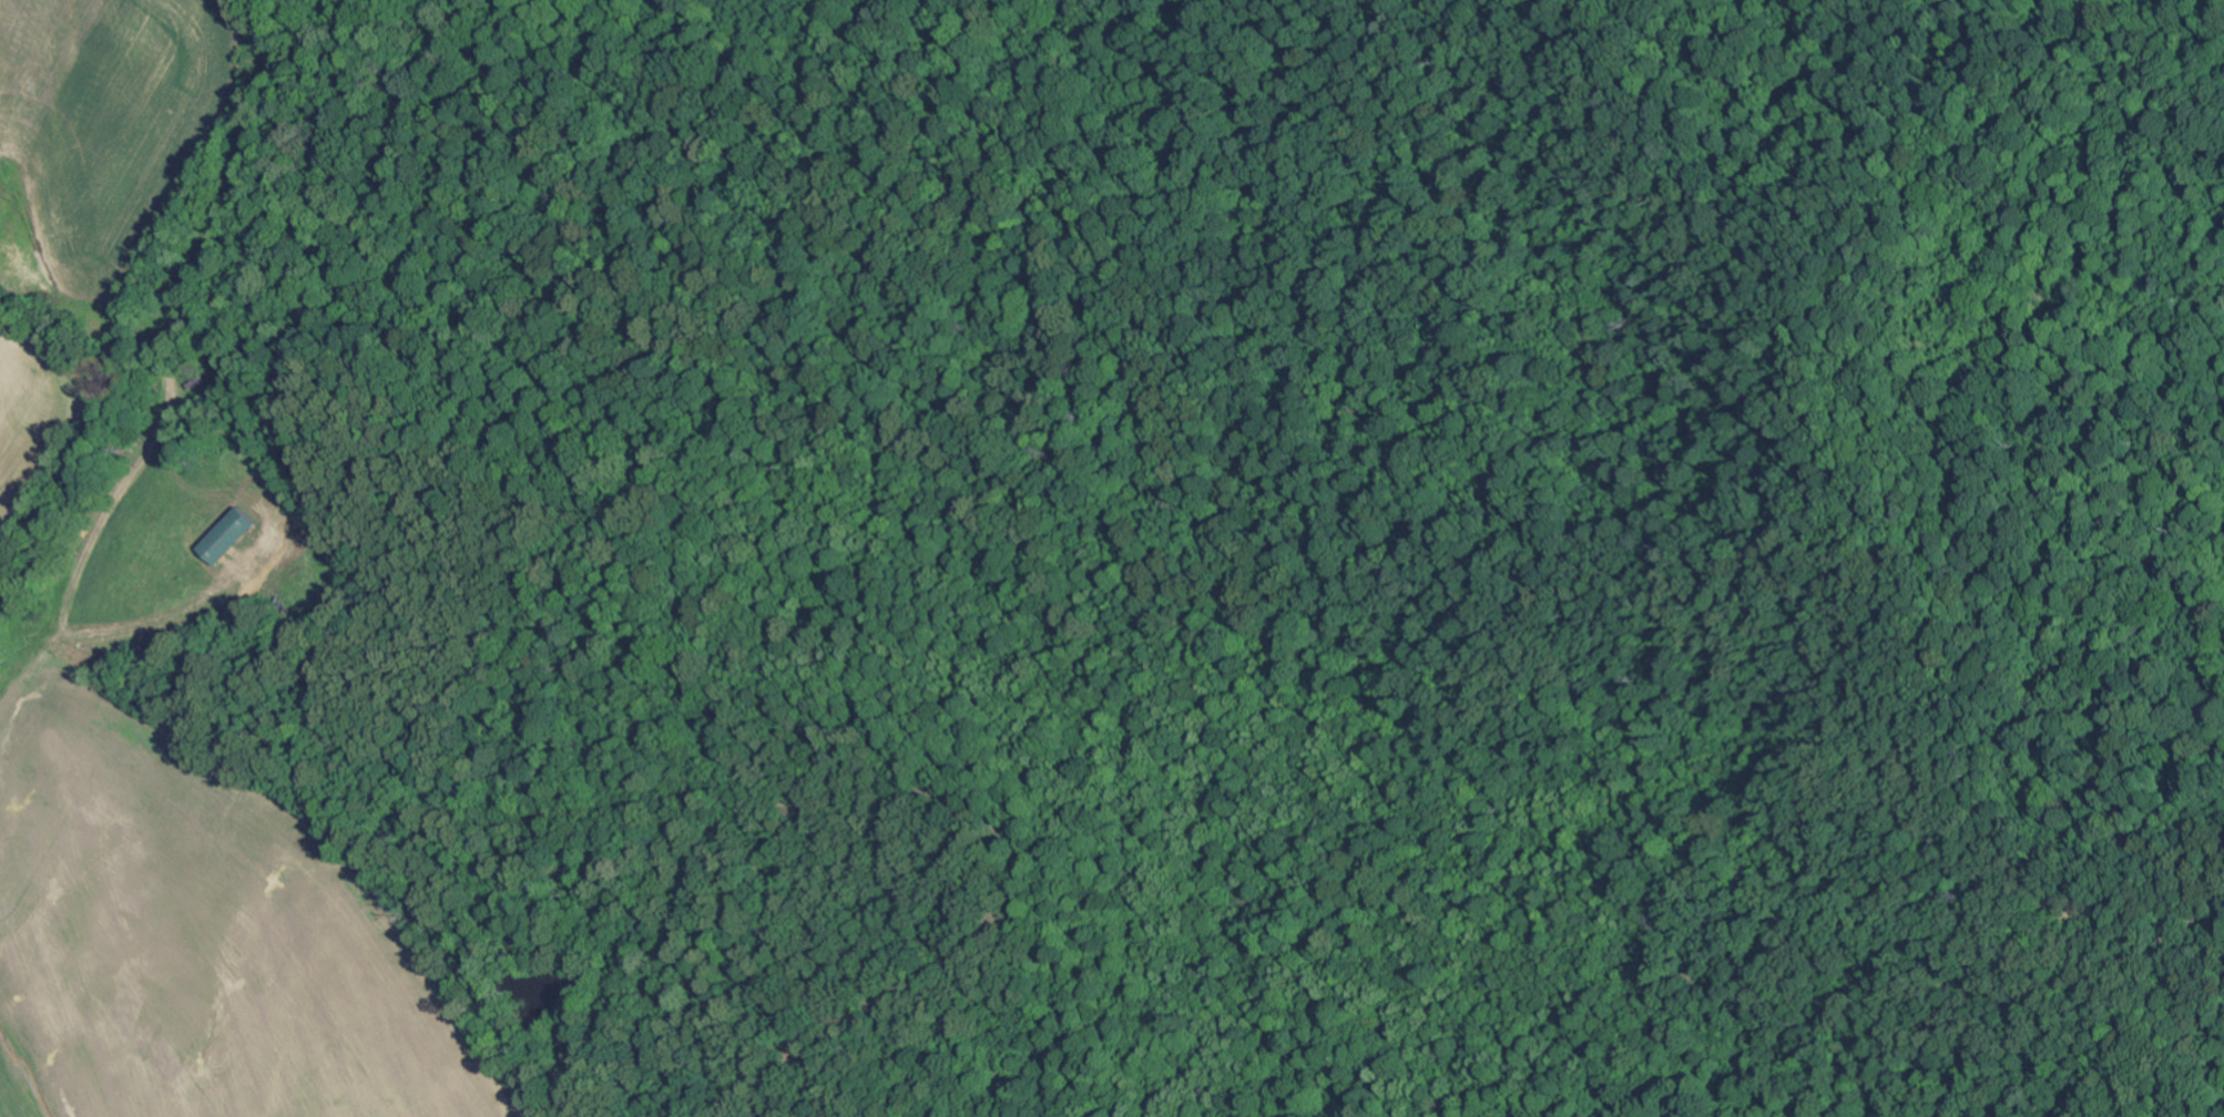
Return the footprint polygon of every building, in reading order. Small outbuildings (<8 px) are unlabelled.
[(215,569),(256,527),(237,509),(196,551),(215,569)]
